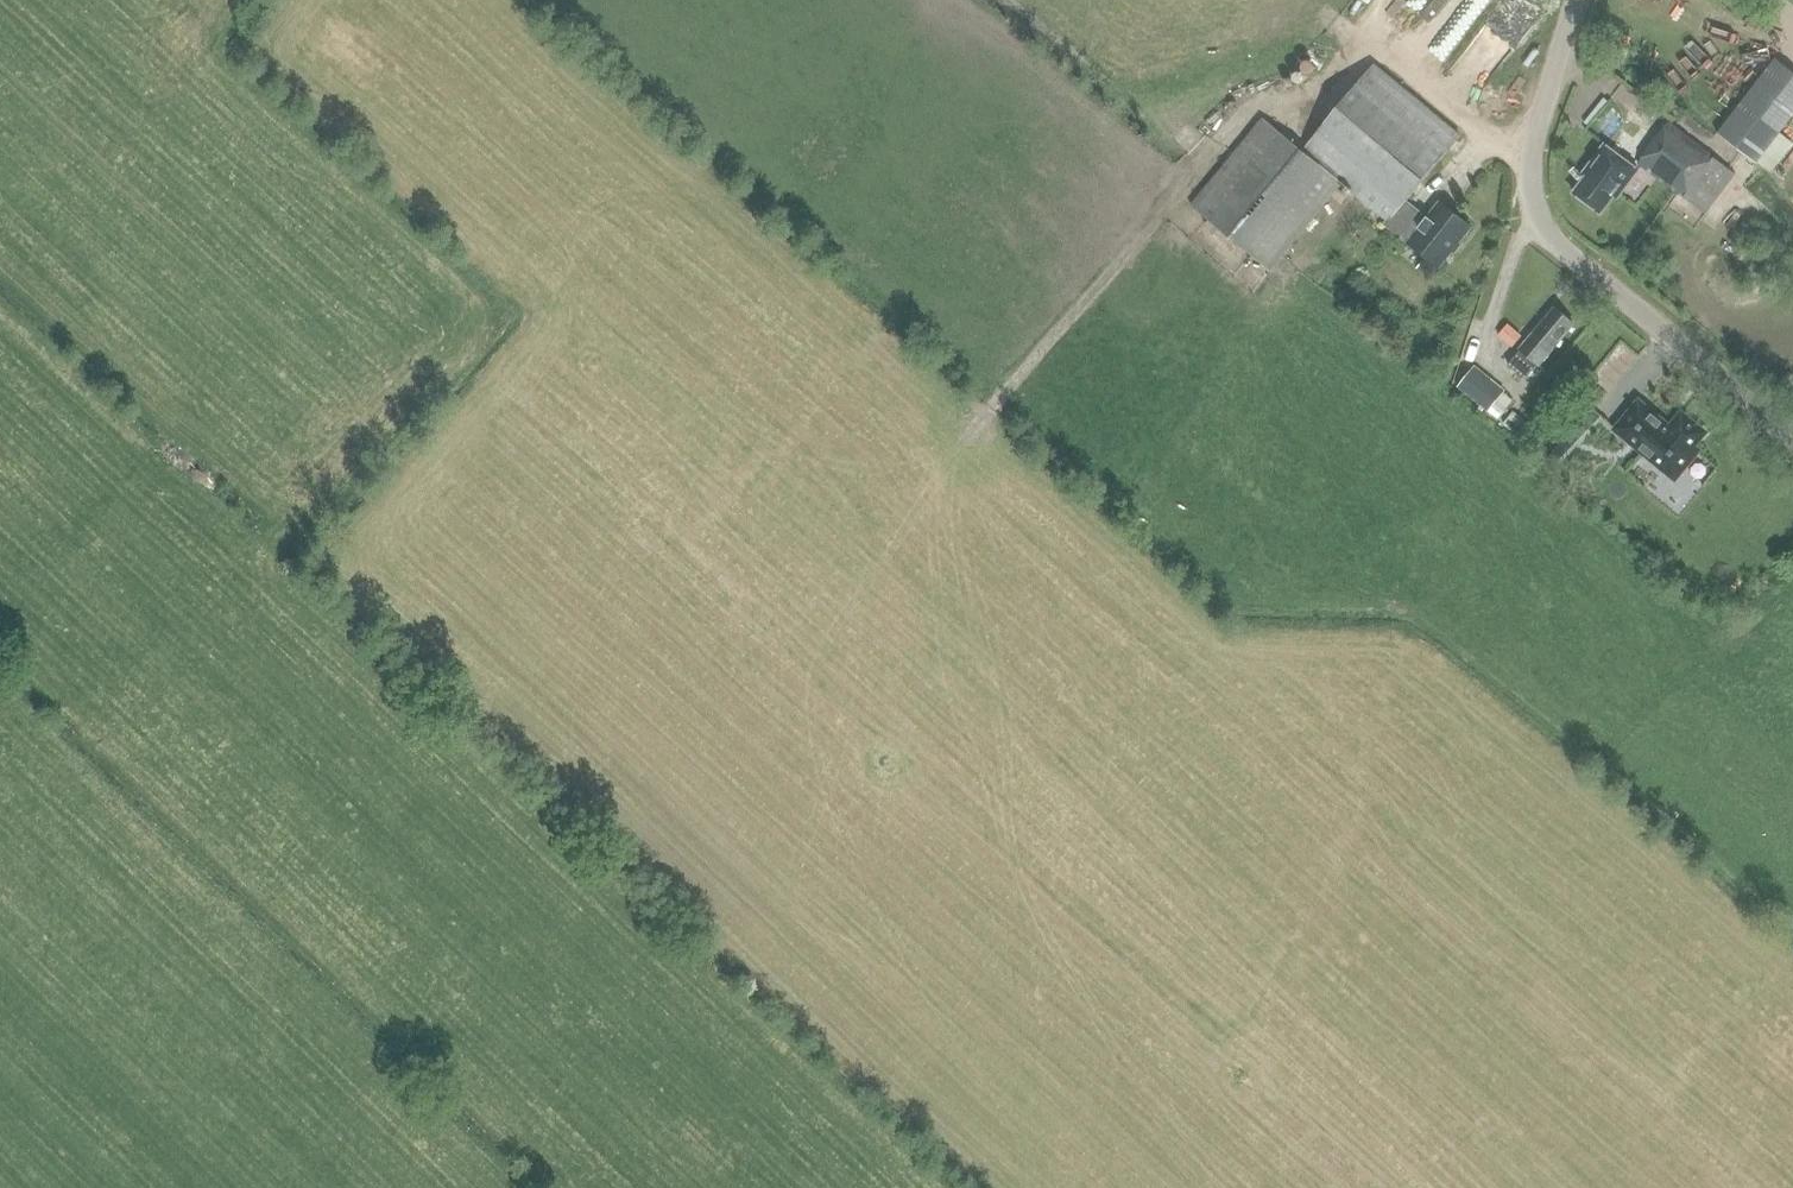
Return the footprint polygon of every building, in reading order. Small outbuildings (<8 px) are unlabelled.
[(1717,133),(1757,163),(1792,116),(1792,72),(1775,58),(1717,133)] [(1409,244),(1439,268),(1472,227),(1440,202),(1427,218),(1406,201),(1460,135),(1373,64),(1302,151),(1263,119),(1191,206),(1270,271),(1341,184),(1386,221),(1383,225),(1408,245),(1409,244)] [(1703,215),(1735,175),(1669,123),(1637,163),(1703,215)] [(1623,195),(1640,172),(1602,144),(1585,168),(1590,171),(1574,192),(1601,212),(1617,191),(1623,195)] [(1556,309),(1534,335),(1509,365),(1526,380),(1551,349),(1573,323),(1556,309)] [(1515,321),(1506,334),(1521,344),(1530,332),(1515,321)] [(1503,393),(1505,391),(1474,366),(1458,386),(1498,419),(1513,401),(1503,393)] [(1639,402),(1616,430),(1675,478),(1697,451),(1692,447),(1704,433),(1682,414),(1670,428),(1639,402)] [(1535,430),(1528,424),(1518,436),(1525,442),(1535,430)]
